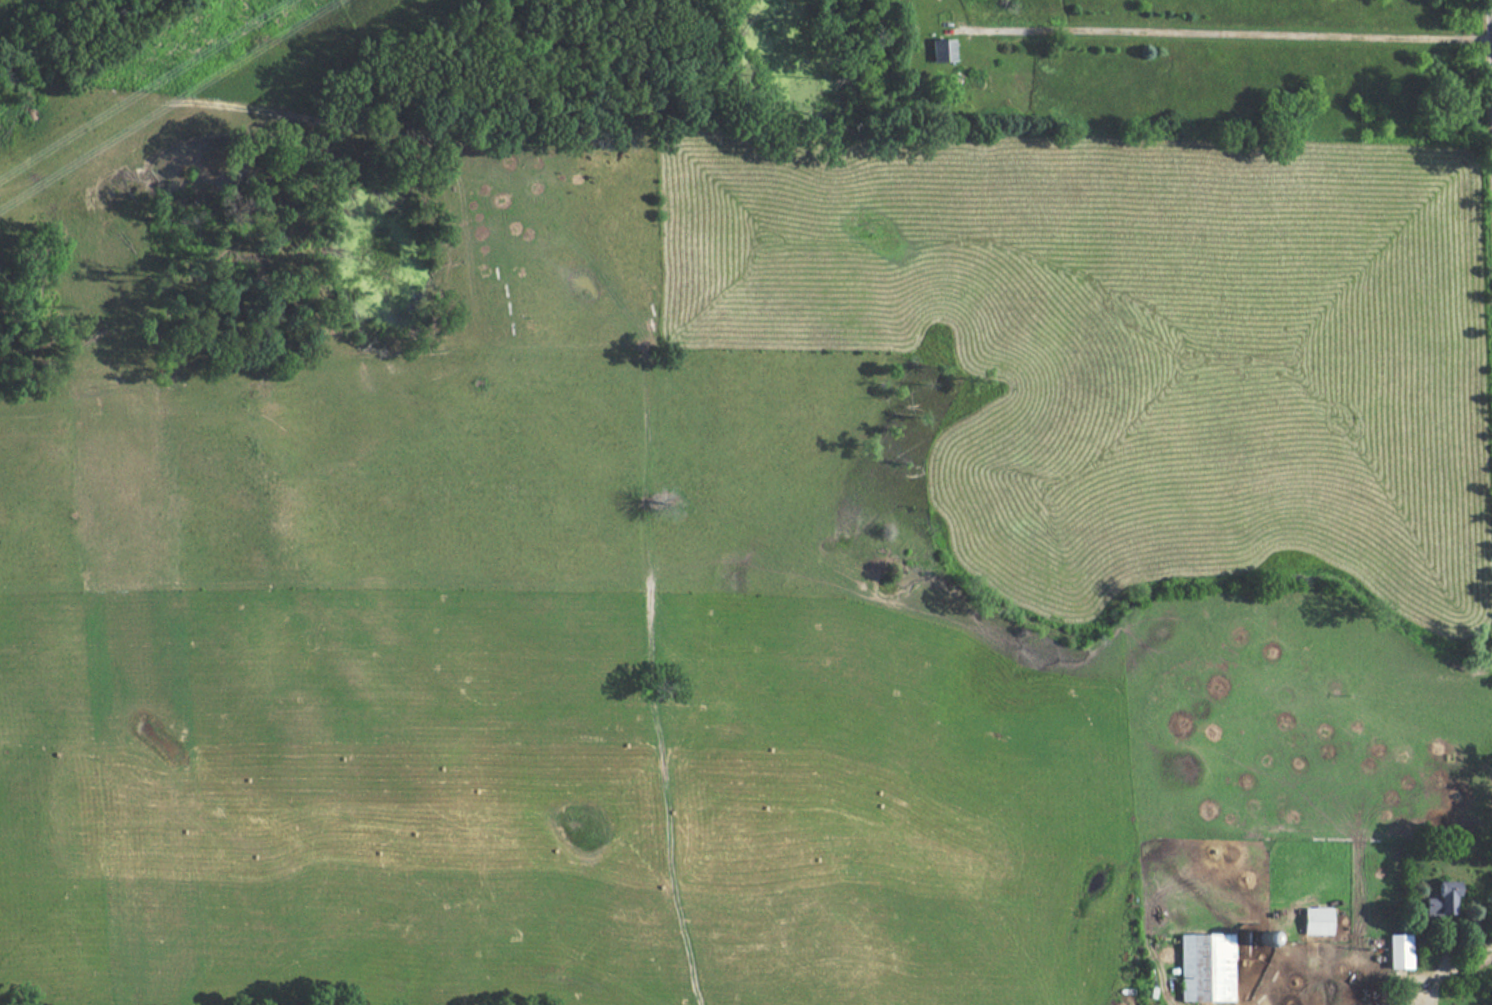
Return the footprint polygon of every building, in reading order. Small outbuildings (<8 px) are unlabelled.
[(960,62),(960,40),(934,40),(935,62),(960,62)] [(1421,918),(1451,914),(1448,883),(1425,886),(1427,901),(1419,902),(1421,918)] [(1338,908),(1308,908),(1308,935),(1338,935),(1338,908)] [(1183,935),(1183,1002),(1239,1002),(1239,934),(1183,935)] [(1406,935),(1384,935),(1384,970),(1406,970),(1406,935)]
